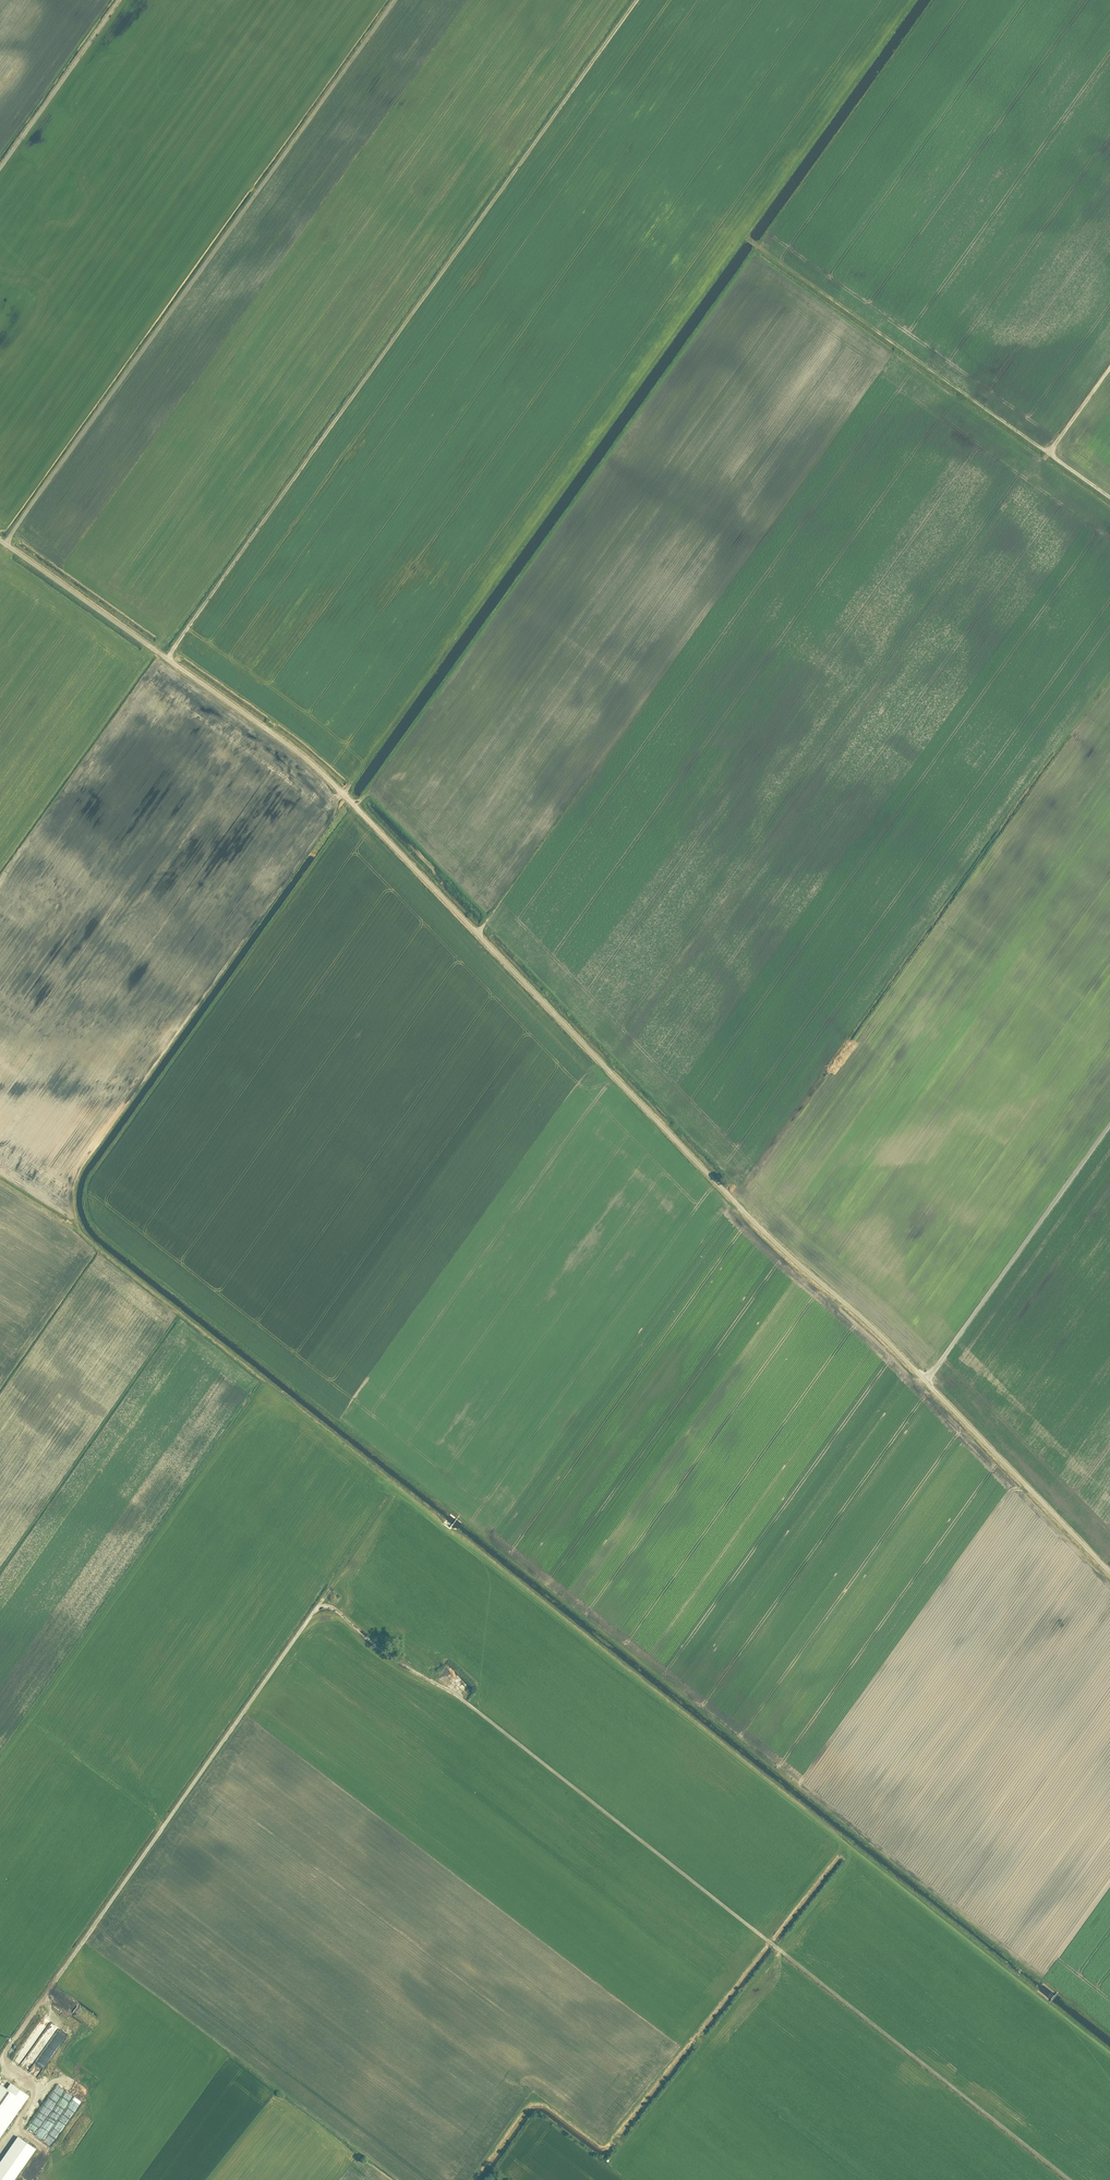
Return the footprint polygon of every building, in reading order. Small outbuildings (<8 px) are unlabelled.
[(33,2031),(39,2036),(48,2023),(41,2019),(33,2031)] [(49,2029),(38,2042),(40,2044),(45,2038),(48,2040),(54,2034),(49,2029)] [(28,2096),(11,2084),(7,2090),(0,2085),(0,2136),(28,2096)] [(57,2084),(48,2100),(53,2103),(63,2087),(57,2084)] [(28,2128),(34,2132),(46,2113),(40,2110),(28,2128)] [(57,2135),(71,2116),(65,2112),(52,2131),(57,2135)] [(35,2148),(19,2137),(0,2164),(0,2179),(13,2179),(35,2148)]
